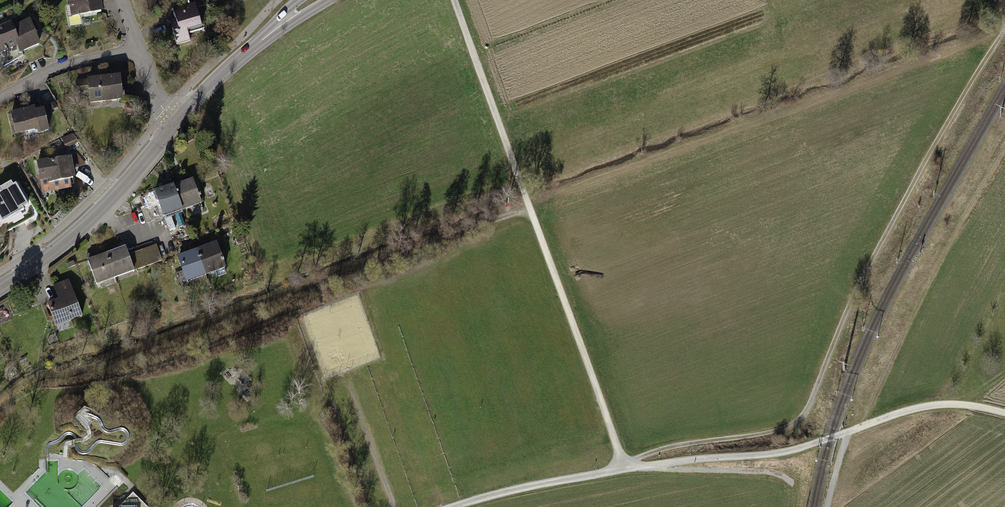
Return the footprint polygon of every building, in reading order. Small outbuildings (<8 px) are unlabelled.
[(70,7),(66,8),(69,28),(91,25),(90,20),(98,18),(97,15),(103,15),(101,0),(69,0),(70,7)] [(204,29),(196,3),(175,9),(179,24),(174,25),(180,46),(195,41),(192,33),(204,29)] [(0,27),(0,55),(17,48),(20,56),(41,47),(30,21),(16,26),(14,21),(0,27)] [(93,104),(126,100),(124,76),(77,81),(78,93),(92,92),(93,104)] [(54,85),(58,95),(63,93),(59,83),(54,85)] [(37,108),(12,113),(17,136),(32,133),(32,137),(52,133),(48,111),(38,113),(37,108)] [(62,140),(66,149),(78,143),(73,135),(62,140)] [(71,157),(73,170),(87,165),(78,154),(69,156),(70,158),(71,157)] [(70,180),(75,179),(73,170),(71,157),(70,158),(37,163),(40,181),(48,179),(50,192),(71,188),(70,180)] [(141,209),(147,225),(205,203),(196,179),(156,194),(159,202),(141,209)] [(0,191),(0,193),(1,195),(0,195),(0,219),(3,224),(24,212),(23,209),(28,206),(16,185),(13,187),(11,184),(0,191)] [(213,186),(206,188),(210,198),(216,196),(213,186)] [(222,201),(215,204),(218,212),(225,210),(222,201)] [(207,248),(180,258),(184,270),(173,274),(178,287),(229,268),(219,243),(216,244),(214,239),(205,242),(207,248)] [(127,246),(88,261),(98,287),(165,262),(158,244),(131,255),(127,246)] [(48,304),(57,327),(86,317),(72,279),(56,285),(61,299),(48,304)]
